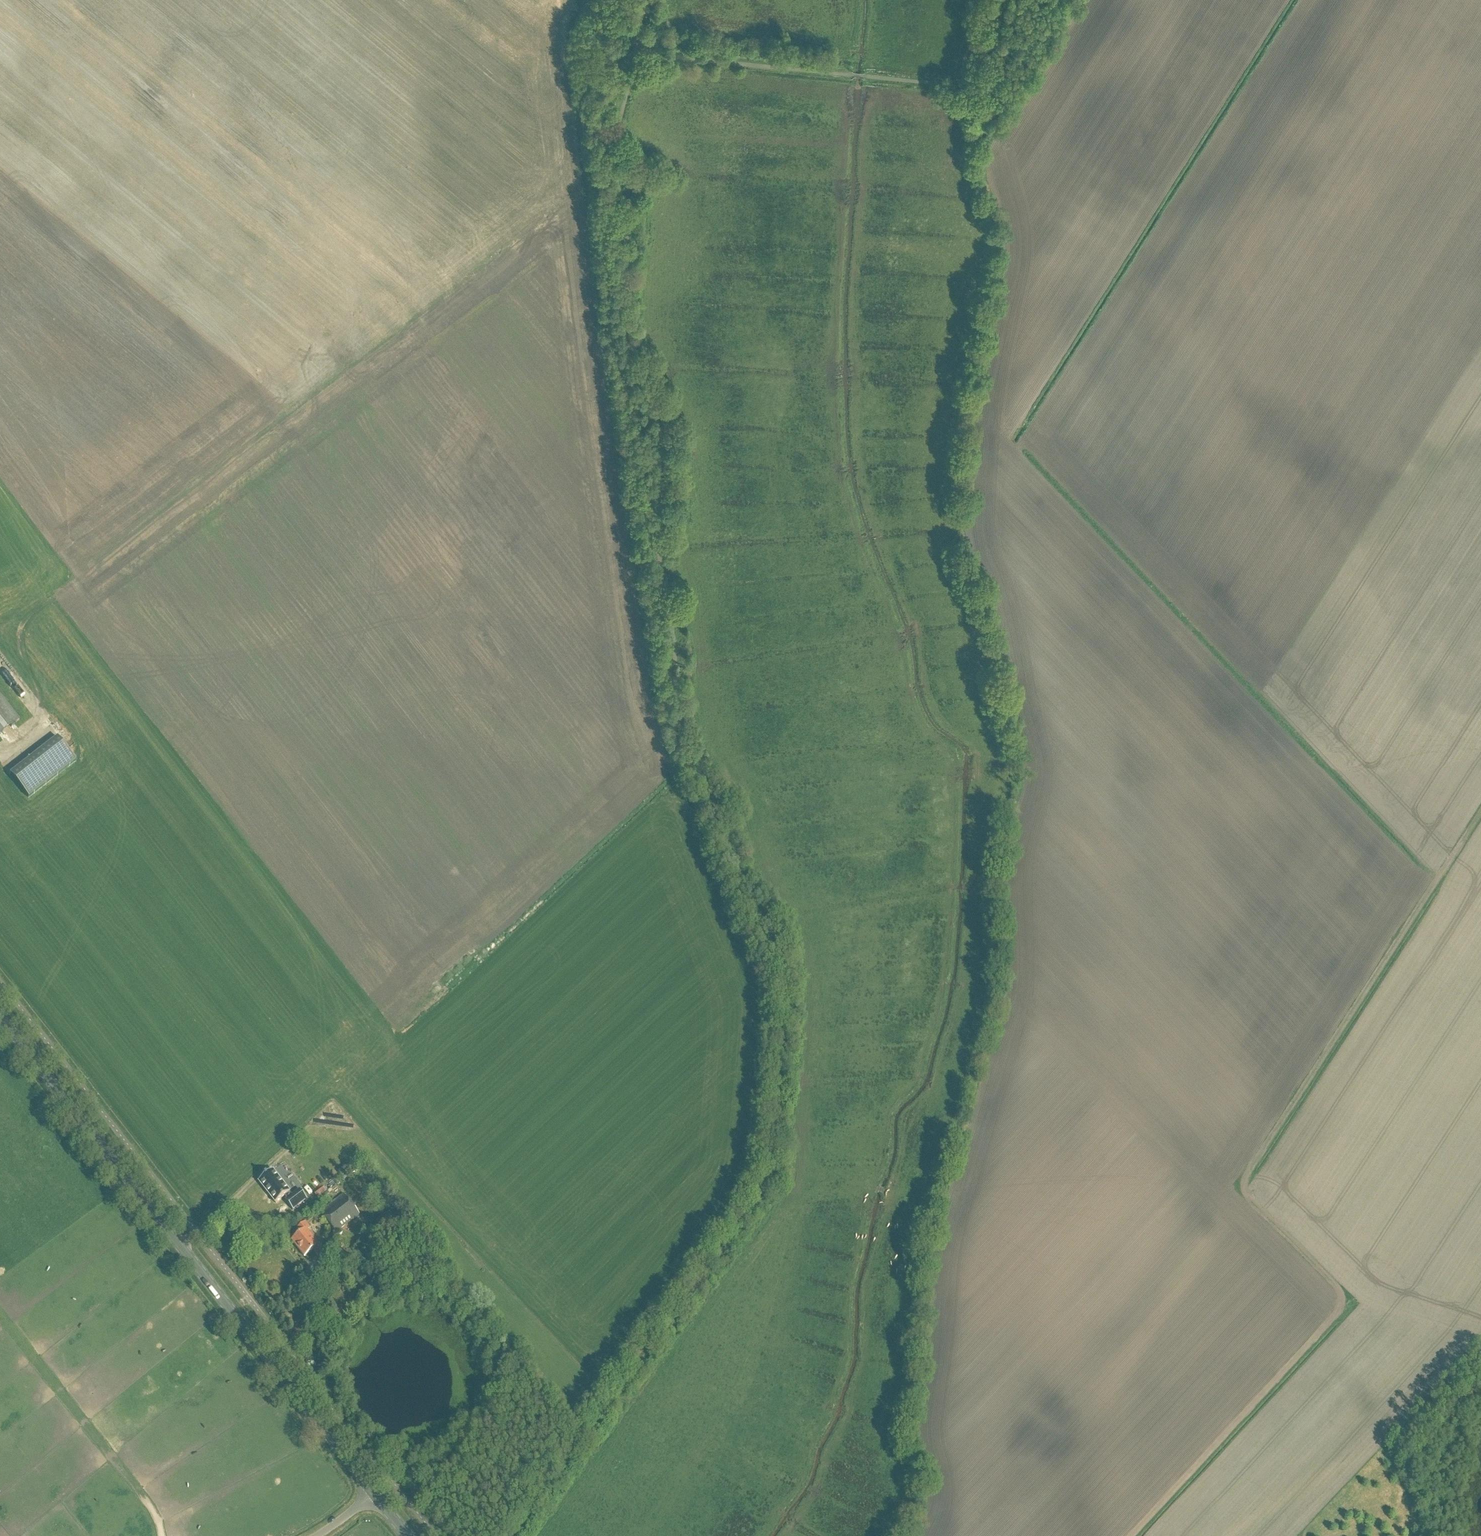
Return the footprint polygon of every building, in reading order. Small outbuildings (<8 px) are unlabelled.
[(19,719),(0,694),(0,735),(19,719)] [(9,775),(28,799),(75,761),(57,738),(9,775)] [(320,1120),(336,1137),(347,1126),(331,1110),(320,1120)] [(290,1193),(273,1171),(259,1182),(276,1204),(285,1197),(287,1200),(285,1201),(293,1211),(307,1200),(299,1190),(292,1196),(290,1193)] [(358,1187),(350,1192),(359,1206),(366,1202),(358,1187)] [(318,1211),(335,1232),(340,1228),(359,1214),(341,1193),(318,1211)] [(338,1237),(334,1241),(324,1248),(321,1244),(319,1246),(309,1233),(312,1231),(306,1225),(298,1231),(302,1236),(292,1243),(305,1260),(315,1252),(322,1261),(343,1244),(338,1237)]
